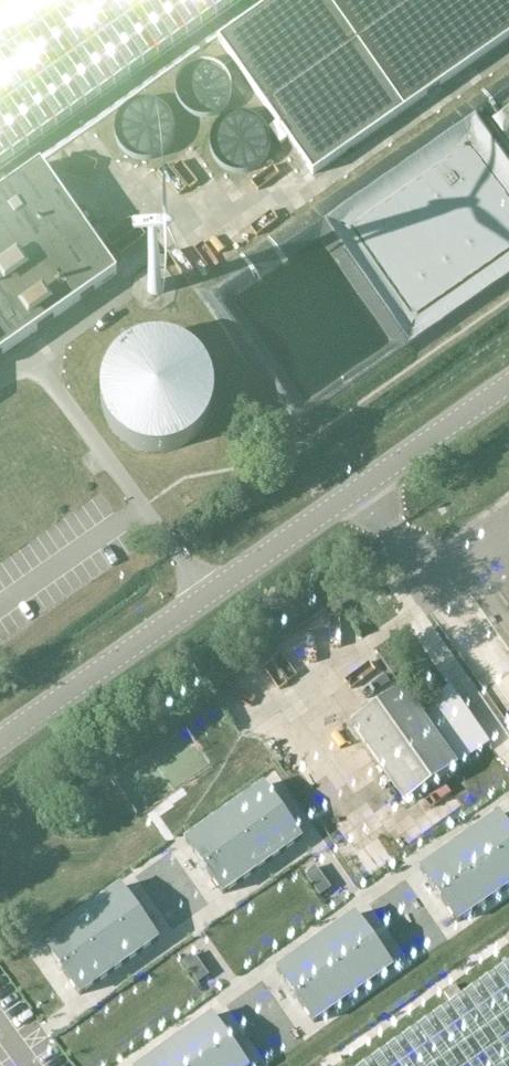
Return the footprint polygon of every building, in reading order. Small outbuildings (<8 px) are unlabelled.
[(239,0),(0,0),(0,168),(239,0)] [(218,41),(313,176),(508,39),(508,0),(277,0),(218,41)] [(0,192),(0,355),(116,273),(40,164),(0,192)] [(149,289),(149,290),(149,291),(149,292),(150,293),(150,294),(151,294),(151,295),(152,295),(152,296),(153,296),(154,297),(155,297),(156,297),(157,297),(158,297),(159,297),(160,296),(161,296),(161,295),(162,295),(162,294),(163,294),(163,293),(164,292),(164,291),(164,290),(164,289),(164,288),(164,287),(163,286),(163,285),(162,285),(162,284),(161,284),(161,283),(160,283),(159,282),(158,282),(157,282),(156,282),(155,282),(154,282),(153,283),(152,283),(152,284),(151,284),(151,285),(150,285),(150,286),(149,287),(149,288),(149,289)] [(166,453),(173,451),(176,450),(181,448),(184,447),(188,444),(194,440),(197,437),(200,434),(203,431),(206,427),(209,421),(212,415),(213,412),(214,407),(215,400),(215,396),(215,392),(214,387),(213,383),(212,379),(211,375),(209,371),(207,367),(203,362),(198,356),(194,352),(192,351),(188,348),(185,346),(180,344),(177,343),(173,341),(169,340),(164,340),(161,339),(152,340),(145,341),(138,343),(134,344),(131,346),(128,348),(123,351),(120,353),(117,356),(112,363),(109,368),(107,371),(105,375),(103,382),(101,389),(101,393),(101,398),(101,405),(103,410),(104,416),(107,422),(111,428),(114,433),(119,438),(123,442),(129,446),(134,448),(141,451),(146,452),(153,453),(160,453),(166,453)] [(354,726),(409,804),(459,768),(404,689),(354,726)] [(265,787),(186,842),(224,895),(302,840),(265,787)] [(500,816),(421,872),(457,924),(508,888),(508,828),(500,816)] [(122,888),(43,943),(81,996),(159,941),(122,888)] [(314,1025),(394,969),(357,916),(277,972),(314,1025)] [(368,1065),(508,1065),(508,967),(368,1065)] [(212,1016),(141,1065),(247,1065),(212,1016)]
